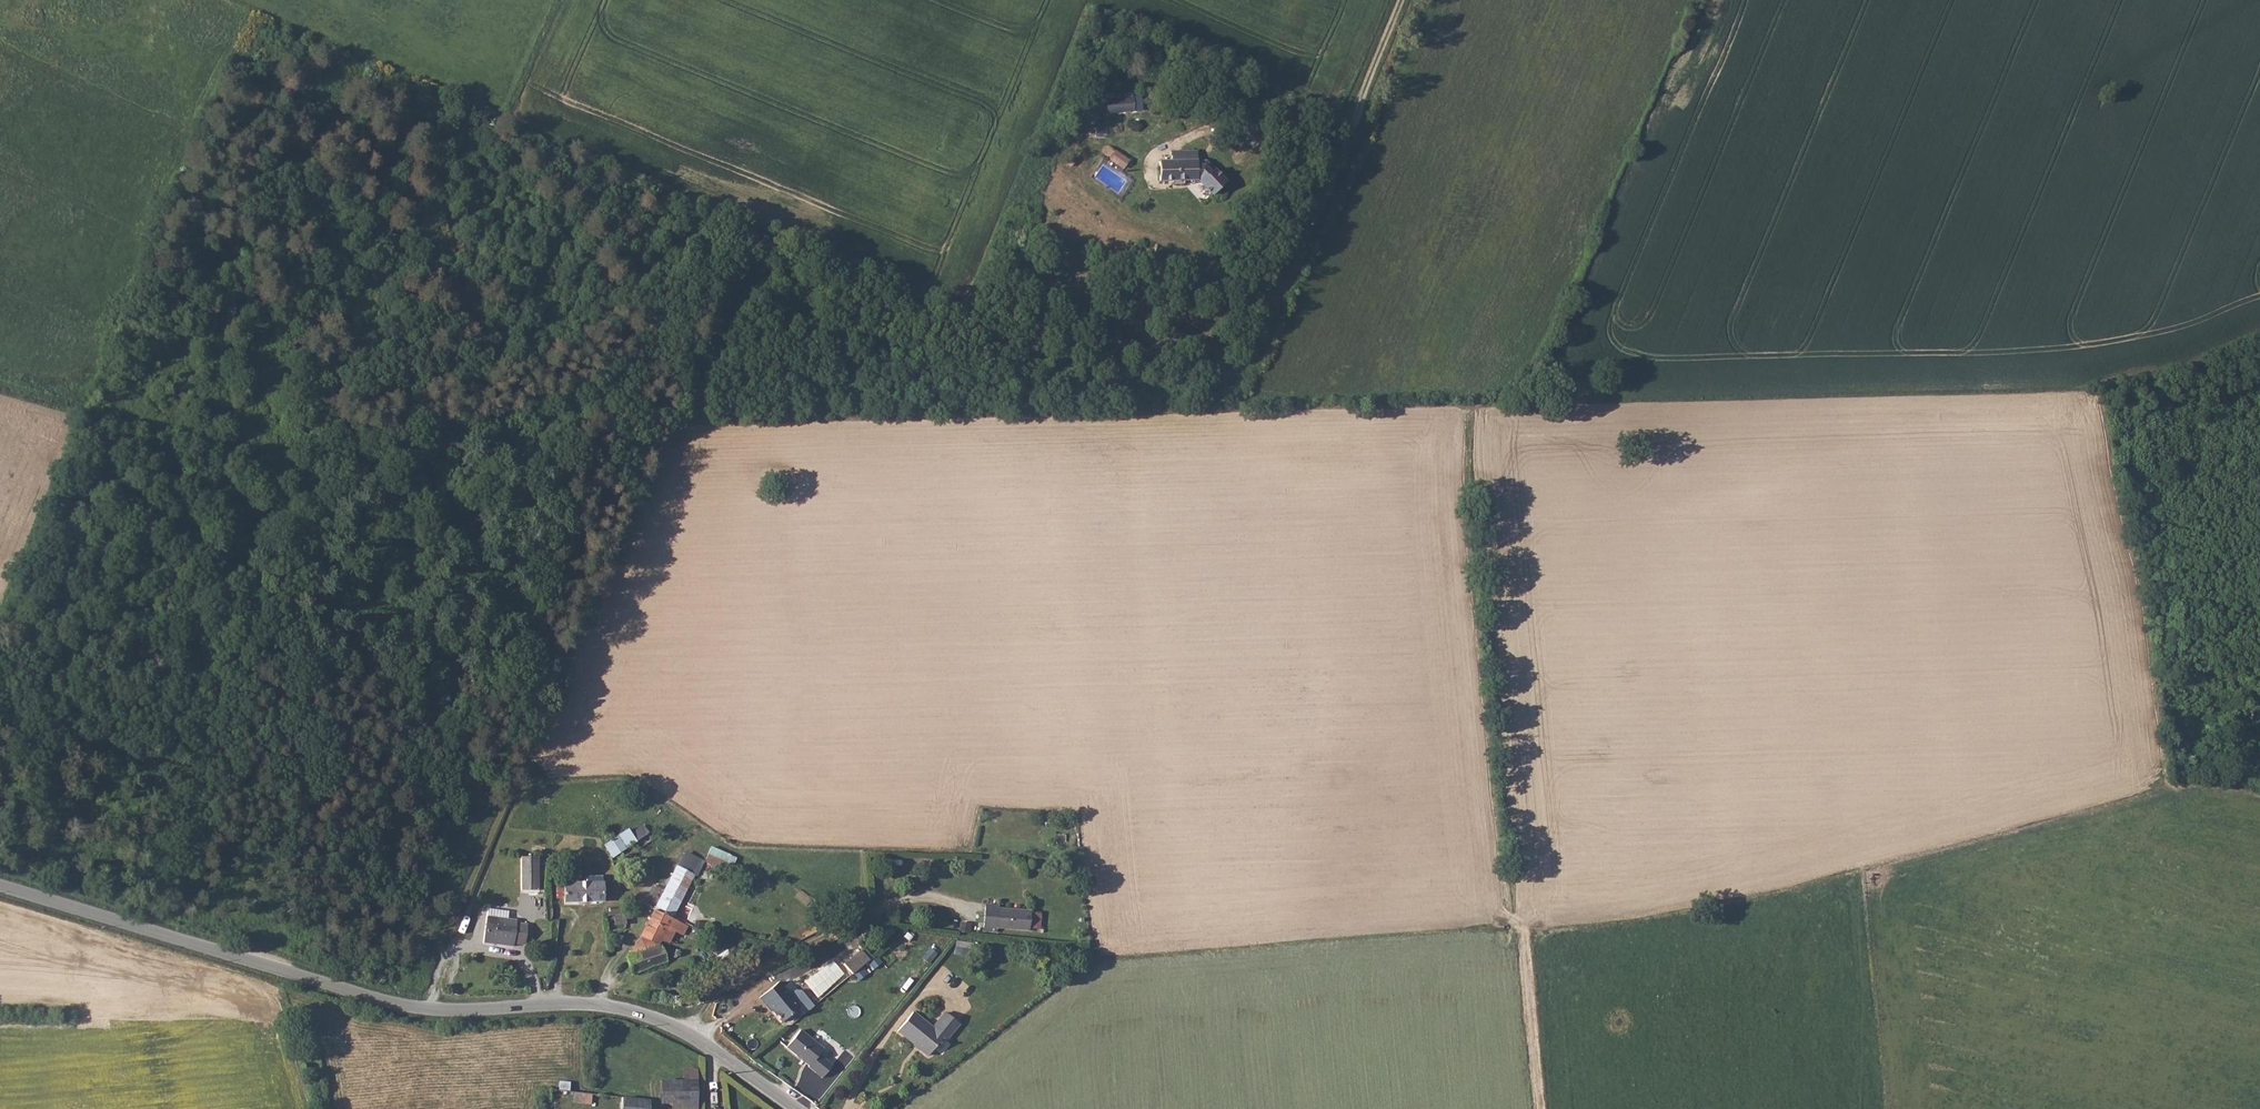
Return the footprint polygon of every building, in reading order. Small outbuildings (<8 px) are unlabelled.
[(1136,98),(1111,99),(1112,113),(1137,111),(1136,98)] [(1108,161),(1124,169),(1130,159),(1113,151),(1108,161)] [(1198,175),(1205,175),(1205,159),(1197,160),(1197,151),(1183,151),(1183,158),(1162,158),(1161,176),(1180,177),(1181,180),(1187,181),(1187,177),(1198,177),(1198,175)] [(604,844),(611,853),(652,835),(642,824),(631,831),(628,827),(617,833),(611,827),(602,833),(608,841),(604,844)] [(710,845),(704,861),(723,869),(729,853),(710,845)] [(538,857),(520,858),(521,891),(539,891),(538,857)] [(681,901),(695,875),(676,865),(662,892),(681,901)] [(595,902),(595,885),(564,884),(564,902),(595,902)] [(654,908),(673,918),(681,901),(662,892),(654,908)] [(659,942),(673,918),(654,908),(639,937),(645,951),(627,959),(628,963),(624,966),(628,976),(664,962),(659,942)] [(998,908),(995,929),(1029,934),(1032,914),(998,908)] [(618,930),(617,909),(599,910),(600,931),(618,930)] [(482,913),(481,946),(512,948),(512,945),(523,945),(524,926),(513,926),(513,922),(504,922),(503,913),(482,913)] [(848,965),(857,974),(873,960),(865,949),(848,965)] [(816,997),(845,974),(832,958),(803,981),(816,997)] [(793,999),(781,986),(764,1001),(777,1016),(779,1014),(788,1024),(802,1012),(808,1018),(818,1009),(805,994),(800,993),(793,999)] [(949,1038),(967,1028),(967,1027),(949,1014),(937,1030),(917,1014),(902,1033),(919,1047),(922,1044),(926,1048),(923,1051),(934,1057),(949,1039),(949,1038)] [(955,1042),(967,1028),(949,1038),(949,1039),(955,1042)] [(814,1068),(829,1082),(839,1068),(826,1057),(830,1053),(808,1032),(793,1050),(805,1060),(807,1058),(816,1066),(814,1068)] [(698,1103),(699,1071),(691,1070),(689,1082),(664,1080),(661,1100),(674,1102),(698,1104),(698,1103)] [(649,1099),(623,1095),(622,1108),(648,1108),(649,1099)]
